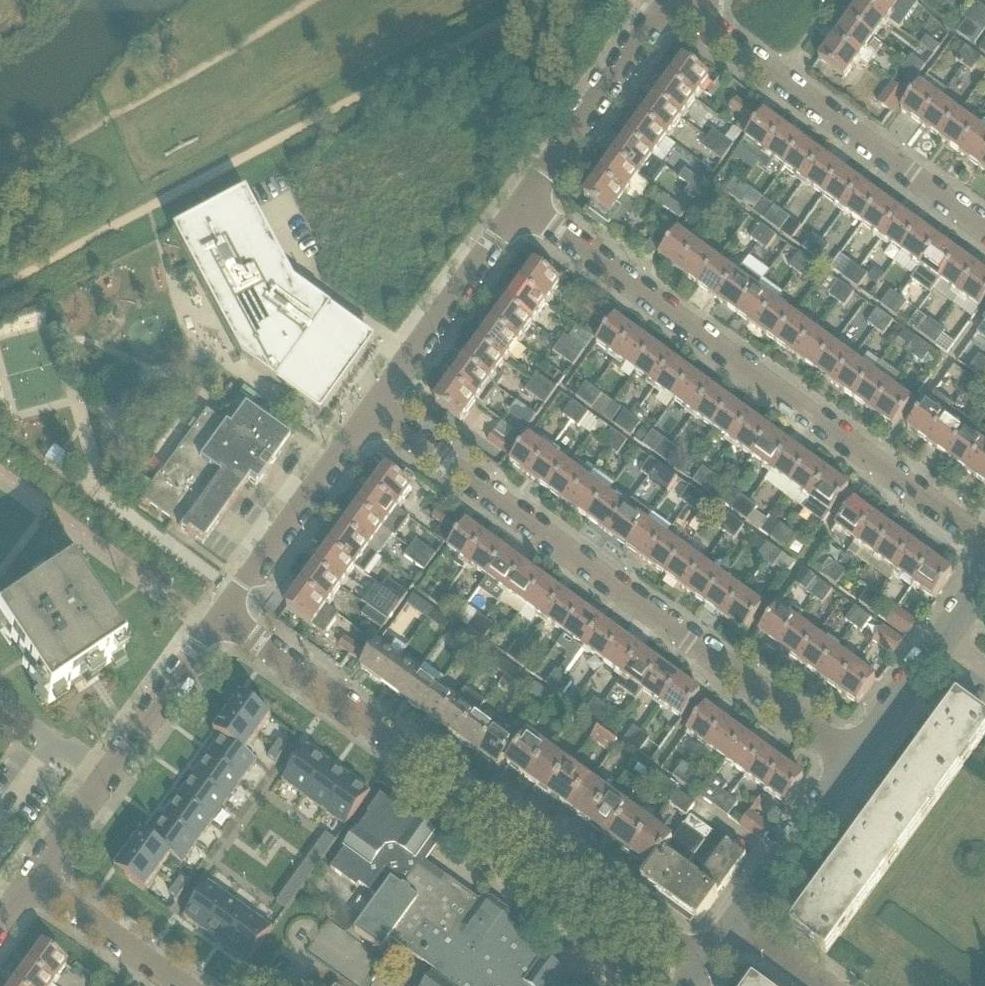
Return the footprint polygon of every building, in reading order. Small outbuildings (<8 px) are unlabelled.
[(863,1),(888,19),(887,20),(899,29),(918,4),(915,0),(863,0),(863,1)] [(863,1),(848,21),(873,39),(887,20),(888,19),(863,1)] [(969,9),(984,21),(984,9),(975,1),(969,9)] [(969,9),(964,17),(967,20),(958,33),(974,45),(984,30),(984,21),(969,9)] [(848,21),(834,40),(859,58),(869,65),(883,46),(873,39),(848,21)] [(920,44),(933,54),(940,46),(926,36),(920,44)] [(859,58),(834,40),(820,60),(845,78),(859,58)] [(956,61),(964,66),(973,53),(966,47),(956,61)] [(973,53),(964,66),(972,72),(982,59),(973,53)] [(911,55),(905,63),(920,73),(925,66),(911,55)] [(684,61),(669,81),(694,99),(709,79),(684,61)] [(920,73),(905,63),(900,70),(914,81),(920,73)] [(913,93),(901,110),(922,125),(940,100),(947,90),(926,75),(920,85),(913,93)] [(669,81),(655,100),(680,118),(694,99),(669,81)] [(878,103),(892,113),(906,93),(893,83),(878,103)] [(730,107),(750,121),(756,113),(736,99),(730,107)] [(655,100),(641,120),(666,138),(673,128),(680,118),(655,100)] [(922,125),(941,139),(959,113),(940,100),(922,125)] [(745,138),(740,146),(759,161),(765,153),(783,127),(764,113),(761,116),(752,129),(745,138)] [(941,139),(960,153),(979,128),(959,113),(941,139)] [(960,153),(980,167),(984,159),(984,119),(979,128),(960,153)] [(641,120),(627,140),(651,158),(662,165),(676,145),(666,138),(641,120)] [(765,153),(784,167),(803,141),(783,127),(765,153)] [(712,129),(706,137),(727,152),(733,144),(712,129)] [(727,152),(706,137),(700,146),(721,161),(727,152)] [(375,311),(470,172),(446,155),(440,164),(404,140),(315,270),(375,311)] [(627,140),(613,158),(638,176),(652,186),(665,168),(662,165),(651,158),(627,140)] [(784,167),(803,181),(822,155),(803,141),(784,167)] [(803,181),(822,194),(841,169),(822,155),(803,181)] [(613,158),(599,178),(624,196),(638,176),(613,158)] [(685,169),(679,178),(689,185),(699,193),(706,184),(685,169)] [(822,194),(842,209),(860,183),(841,169),(822,194)] [(591,203),(583,213),(610,233),(619,223),(636,205),(624,196),(599,178),(596,176),(589,186),(592,188),(585,198),(591,203)] [(726,191),(734,196),(743,183),(736,177),(726,191)] [(743,183),(734,196),(742,202),(751,189),(743,183)] [(842,209),(861,223),(880,197),(860,183),(842,209)] [(689,185),(684,193),(694,200),(699,193),(689,185)] [(240,359),(247,364),(318,416),(373,341),(308,294),(297,286),(292,282),(244,192),(212,208),(171,230),(240,359)] [(666,196),(660,204),(680,219),(686,211),(666,196)] [(711,210),(719,216),(729,202),(721,196),(711,210)] [(753,210),(772,224),(782,211),(762,197),(753,210)] [(861,223),(882,238),(901,213),(880,197),(861,223)] [(729,202),(719,216),(727,222),(737,208),(729,202)] [(782,211),(772,224),(781,231),(786,224),(791,217),(782,211)] [(882,238),(901,251),(919,226),(901,213),(882,238)] [(750,238),(758,244),(768,231),(760,225),(750,238)] [(901,251),(921,266),(939,241),(919,226),(901,251)] [(768,231),(758,244),(766,250),(776,236),(768,231)] [(659,257),(679,271),(697,246),(677,232),(659,257)] [(804,247),(811,253),(820,239),(813,234),(804,247)] [(820,239),(811,253),(819,259),(829,245),(820,239)] [(651,240),(640,254),(645,258),(651,257),(660,246),(651,240)] [(921,266),(911,280),(930,294),(940,280),(958,255),(939,241),(921,266)] [(679,271),(699,286),(717,261),(697,246),(679,271)] [(789,267),(797,273),(807,259),(799,253),(789,267)] [(940,280),(959,294),(977,268),(958,255),(940,280)] [(807,259),(797,273),(805,278),(815,265),(807,259)] [(699,286),(718,299),(736,274),(717,261),(699,286)] [(843,276),(850,281),(860,268),(852,263),(843,276)] [(535,266),(520,286),(545,304),(560,284),(535,266)] [(736,274),(718,299),(737,313),(755,288),(761,280),(742,266),(736,274)] [(860,268),(850,281),(858,287),(868,274),(860,268)] [(959,294),(980,309),(984,301),(984,274),(977,268),(959,294)] [(828,295),(836,301),(846,287),(838,281),(828,295)] [(520,286),(506,306),(531,324),(543,332),(550,322),(538,314),(545,304),(520,286)] [(846,287),(836,301),(844,307),(854,293),(846,287)] [(737,313),(757,328),(775,303),(755,288),(737,313)] [(881,304),(889,310),(899,296),(891,291),(881,304)] [(899,296),(889,310),(897,315),(906,302),(899,296)] [(775,303),(757,328),(776,342),(795,317),(783,308),(787,303),(779,297),(775,303)] [(581,312),(601,326),(607,318),(587,304),(581,312)] [(506,306),(492,325),(517,343),(531,324),(506,306)] [(866,323),(874,329),(884,315),(876,309),(866,323)] [(884,315),(874,329),(882,335),(892,321),(884,315)] [(776,342),(796,356),(814,331),(795,317),(776,342)] [(596,343),(616,357),(635,332),(615,318),(596,343)] [(919,333),(926,338),(936,325),(929,319),(919,333)] [(977,332),(984,338),(984,321),(984,322),(977,332)] [(492,325),(478,344),(503,362),(517,343),(492,325)] [(936,325),(926,338),(935,345),(942,335),(945,331),(936,325)] [(564,335),(558,343),(578,358),(593,338),(576,326),(568,337),(564,335)] [(796,356),(815,370),(833,345),(814,331),(796,356)] [(616,357),(611,364),(620,371),(625,364),(635,371),(653,345),(635,332),(616,357)] [(942,335),(935,345),(946,353),(954,343),(942,335)] [(905,351),(913,357),(923,344),(915,338),(905,351)] [(558,343),(552,351),(572,366),(578,358),(558,343)] [(478,344),(464,364),(489,382),(497,388),(504,378),(495,372),(503,362),(478,344)] [(923,344),(913,357),(921,363),(931,350),(923,344)] [(635,371),(655,385),(673,360),(653,345),(635,371)] [(815,370),(834,384),(852,359),(833,345),(815,370)] [(976,374),(984,362),(984,360),(978,355),(968,369),(976,374)] [(834,384),(854,398),(872,373),(852,359),(834,384)] [(655,385),(675,400),(693,375),(673,360),(655,385)] [(976,374),(984,380),(984,379),(984,362),(976,374)] [(464,364),(450,383),(474,401),(484,408),(498,389),(497,388),(489,382),(484,378),(464,364)] [(854,398),(873,413),(892,387),(872,373),(854,398)] [(536,374),(530,382),(550,397),(556,389),(536,374)] [(955,387),(963,393),(972,380),(964,374),(955,387)] [(675,400),(694,413),(712,388),(693,375),(675,400)] [(972,380),(963,393),(971,399),(980,386),(972,380)] [(530,382),(525,390),(545,405),(550,397),(530,382)] [(474,401),(450,383),(436,402),(461,420),(474,401)] [(577,396),(576,397),(584,402),(584,401),(593,389),(594,388),(587,383),(586,384),(577,396)] [(892,387),(873,413),(893,427),(912,402),(892,387)] [(584,401),(584,402),(592,409),(593,407),(602,396),(602,395),(594,388),(593,389),(584,401)] [(694,413),(714,428),(732,403),(712,388),(694,413)] [(926,403),(908,428),(927,442),(945,417),(946,417),(954,406),(934,391),(926,403)] [(516,401),(511,409),(530,423),(531,424),(536,416),(536,415),(516,401)] [(572,402),(563,415),(570,420),(580,406),(573,401),(572,402)] [(614,403),(604,416),(612,421),(621,408),(614,403)] [(714,428),(733,442),(751,417),(732,403),(714,428)] [(580,406),(570,420),(578,427),(588,413),(589,413),(580,406)] [(141,499),(181,528),(202,543),(249,479),(256,485),(265,473),(271,465),(271,464),(275,458),(276,459),(290,440),(244,407),(229,428),(219,421),(220,420),(205,409),(199,417),(201,418),(197,423),(193,420),(187,428),(192,431),(181,446),(179,444),(174,453),(175,454),(165,468),(162,466),(156,474),(158,475),(141,499)] [(945,417),(927,442),(947,456),(965,431),(966,431),(972,423),(952,409),(946,417),(945,417)] [(615,424),(615,425),(623,430),(623,429),(632,417),(624,411),(615,424)] [(623,429),(623,430),(631,436),(641,423),(632,417),(623,429)] [(733,442),(753,456),(771,431),(751,417),(733,442)] [(600,422),(594,431),(603,437),(608,428),(600,422)] [(644,427),(635,439),(643,444),(651,433),(644,427)] [(488,439),(508,454),(522,435),(513,428),(505,439),(494,431),(488,439)] [(611,430),(601,444),(609,449),(619,435),(611,430)] [(753,456),(772,470),(790,445),(771,431),(753,456)] [(947,456),(966,470),(984,445),(966,431),(965,431),(947,456)] [(619,435),(609,449),(617,455),(627,441),(619,435)] [(513,457),(509,462),(529,476),(547,451),(552,445),(553,444),(544,437),(539,445),(528,437),(521,446),(513,457)] [(664,440),(655,453),(662,458),(662,457),(671,446),(671,445),(664,440)] [(70,457),(54,445),(45,458),(61,470),(70,457)] [(552,445),(547,451),(556,457),(561,451),(552,445)] [(662,457),(662,458),(670,464),(679,451),(671,445),(671,446),(662,457)] [(772,470),(791,484),(809,459),(790,445),(772,470)] [(966,470),(984,484),(984,446),(984,445),(966,470)] [(529,476),(549,491),(567,466),(556,457),(547,451),(529,476)] [(567,466),(549,491),(568,505),(586,480),(593,471),(573,457),(567,466)] [(650,458),(640,472),(648,478),(658,464),(650,458)] [(791,484),(811,498),(829,473),(809,459),(791,484)] [(658,464),(648,478),(668,492),(678,478),(658,464)] [(129,491),(141,499),(158,475),(156,474),(146,467),(129,491)] [(694,480),(693,481),(700,486),(701,486),(709,474),(710,472),(703,467),(702,469),(694,480)] [(386,470),(372,490),(396,508),(411,488),(386,470)] [(701,486),(700,486),(709,493),(719,479),(710,472),(709,474),(701,486)] [(829,473),(811,498),(831,513),(849,488),(829,473)] [(568,505),(588,520),(607,495),(586,480),(568,505)] [(689,486),(679,499),(688,506),(699,492),(689,486)] [(731,488),(721,502),(739,515),(749,502),(731,488)] [(372,490),(358,510),(382,527),(395,537),(409,517),(396,508),(372,490)] [(699,492),(688,506),(695,511),(705,498),(705,497),(699,492)] [(588,520),(608,534),(626,508),(607,495),(588,520)] [(626,508),(608,534),(628,548),(646,523),(652,514),(632,500),(626,508)] [(836,526),(857,542),(875,516),(854,501),(836,526)] [(749,502),(739,515),(748,521),(757,508),(749,502)] [(432,516),(452,531),(458,523),(438,508),(432,516)] [(358,510),(343,529),(368,547),(378,554),(379,555),(393,535),(382,527),(358,510)] [(728,514),(718,527),(726,534),(736,520),(728,514)] [(867,567),(876,555),(894,530),(875,516),(857,542),(848,553),(867,567)] [(736,520),(726,534),(734,539),(744,526),(736,520)] [(453,539),(447,548),(458,557),(454,563),(463,570),(468,563),(467,563),(467,562),(485,537),(465,523),(463,526),(453,539)] [(628,548),(647,563),(666,537),(646,523),(628,548)] [(770,537),(778,543),(788,530),(780,524),(770,537)] [(438,529),(433,535),(444,543),(452,532),(445,527),(438,529)] [(343,529),(330,548),(354,566),(364,574),(378,554),(368,547),(343,529)] [(788,530),(778,543),(786,549),(796,535),(788,530)] [(876,555),(895,570),(914,544),(894,530),(876,555)] [(468,563),(486,577),(505,552),(485,537),(467,563),(468,563)] [(647,563),(666,577),(685,551),(666,537),(647,563)] [(415,540),(409,547),(430,562),(435,555),(415,540)] [(757,556),(766,562),(776,549),(767,542),(757,556)] [(895,570),(914,583),(933,558),(914,544),(895,570)] [(430,562),(409,547),(403,556),(424,571),(430,562)] [(330,548),(315,568),(340,586),(354,566),(330,548)] [(776,549),(766,562),(773,568),(775,565),(787,574),(795,563),(783,554),(776,549)] [(666,577),(685,590),(704,565),(685,551),(666,577)] [(486,577),(506,591),(524,566),(505,552),(486,577)] [(933,558),(914,583),(934,598),(952,572),(933,558)] [(820,573),(829,580),(839,566),(830,560),(820,573)] [(685,590),(705,605),(723,579),(704,565),(685,590)] [(506,591),(525,605),(544,580),(524,566),(506,591)] [(839,566),(829,580),(836,585),(846,571),(839,566)] [(315,568),(301,588),(325,606),(340,586),(315,568)] [(70,573),(0,620),(0,630),(48,703),(123,653),(70,573)] [(806,592),(814,598),(824,584),(816,578),(806,592)] [(381,586),(401,601),(402,601),(407,594),(387,579),(381,586)] [(705,605),(725,619),(743,594),(723,579),(705,605)] [(525,605),(545,619),(563,594),(544,580),(525,605)] [(387,620),(401,601),(381,586),(376,582),(361,601),(387,620)] [(824,584),(814,598),(822,603),(832,590),(824,584)] [(439,586),(429,600),(436,605),(446,591),(439,586)] [(301,588),(287,607),(312,625),(324,634),(338,615),(325,606),(301,588)] [(858,601),(867,608),(877,594),(868,588),(858,601)] [(446,591),(436,605),(445,611),(455,597),(446,591)] [(545,619),(564,633),(582,608),(563,594),(545,619)] [(743,594),(725,619),(744,633),(762,608),(743,594)] [(877,594),(867,608),(874,613),(884,599),(877,594)] [(414,595),(408,603),(429,619),(435,610),(414,595)] [(777,608),(758,633),(778,647),(796,622),(797,623),(804,613),(781,602),(777,608)] [(360,615),(381,630),(387,622),(367,606),(360,615)] [(846,621),(854,626),(864,613),(856,607),(846,621)] [(565,633),(564,633),(576,642),(566,656),(574,662),(584,648),(602,622),(582,608),(565,633)] [(886,622),(906,636),(916,623),(896,608),(886,622)] [(429,619),(444,630),(450,622),(435,610),(429,619)] [(864,613),(854,626),(862,632),(872,619),(864,613)] [(478,614),(468,628),(476,633),(486,619),(478,614)] [(486,619),(476,633),(484,639),(494,626),(486,619)] [(584,648),(604,662),(622,637),(602,622),(584,648)] [(778,647),(799,662),(817,637),(796,622),(778,647)] [(872,640),(893,655),(902,641),(882,626),(872,640)] [(451,635),(466,646),(473,637),(457,627),(451,635)] [(361,667),(381,682),(398,658),(388,651),(396,640),(386,632),(361,667)] [(338,645),(359,659),(373,640),(364,633),(356,645),(345,637),(338,645)] [(473,637),(466,646),(483,658),(489,649),(473,637)] [(604,662),(623,676),(642,651),(622,637),(604,662)] [(799,662),(818,676),(836,651),(817,637),(799,662)] [(517,642),(507,656),(514,661),(524,647),(517,642)] [(524,647),(514,661),(523,668),(533,654),(524,647)] [(623,676),(616,686),(635,700),(642,690),(643,690),(661,665),(642,651),(623,676)] [(818,676),(837,690),(855,665),(836,651),(818,676)] [(490,664),(505,675),(512,666),(496,655),(490,664)] [(381,682),(400,696),(418,672),(398,658),(381,682)] [(418,672),(400,696),(420,710),(437,686),(444,677),(425,663),(418,672)] [(642,690),(662,704),(680,679),(661,665),(642,690)] [(855,665),(837,690),(856,704),(875,679),(855,665)] [(512,666),(505,675),(522,687),(528,678),(512,666)] [(556,670),(546,684),(553,690),(563,675),(556,670)] [(563,675),(553,690),(562,696),(572,682),(563,675)] [(680,679),(662,704),(682,719),(700,694),(680,679)] [(552,695),(535,683),(528,692),(545,704),(552,695)] [(420,710),(439,724),(457,701),(437,686),(420,710)] [(457,701),(439,724),(450,732),(459,739),(464,732),(474,717),(476,715),(479,711),(482,707),(462,693),(457,701)] [(228,714),(227,715),(258,737),(259,736),(258,736),(270,719),(271,719),(271,718),(241,696),(240,697),(228,714)] [(584,712),(592,719),(603,705),(594,698),(584,712)] [(917,759),(951,783),(984,736),(984,722),(958,702),(917,759)] [(603,705),(592,719),(600,724),(611,710),(603,705)] [(687,732),(706,746),(725,721),(705,707),(693,723),(687,732)] [(459,739),(479,753),(496,729),(483,719),(486,715),(479,711),(459,739)] [(215,732),(214,733),(221,738),(245,755),(246,753),(257,737),(258,737),(227,715),(215,732)] [(706,746),(726,761),(745,736),(725,721),(706,746)] [(496,729),(479,753),(499,767),(503,761),(510,751),(516,744),(521,736),(501,722),(496,729)] [(623,740),(631,747),(641,733),(633,726),(623,740)] [(599,729),(590,740),(610,755),(619,743),(599,729)] [(509,765),(530,780),(550,752),(554,746),(553,746),(550,751),(530,737),(534,731),(533,731),(509,765)] [(641,733),(631,747),(639,753),(649,739),(641,733)] [(726,761),(746,775),(764,750),(745,736),(726,761)] [(207,757),(241,782),(256,762),(257,761),(246,753),(245,755),(221,738),(207,757)] [(280,740),(274,748),(282,754),(288,746),(280,740)] [(307,746),(282,781),(283,782),(304,797),(329,762),(328,761),(328,762),(308,747),(307,746)] [(274,748),(268,756),(276,762),(282,754),(274,748)] [(746,775),(765,789),(783,764),(764,750),(746,775)] [(530,780),(550,795),(571,767),(550,752),(530,780)] [(192,777),(192,778),(226,803),(241,782),(207,757),(206,758),(207,758),(193,777),(192,777)] [(917,759),(876,816),(910,840),(951,783),(917,759)] [(329,762),(304,797),(324,811),(349,776),(348,776),(329,762)] [(673,776),(673,777),(680,782),(690,769),(683,763),(673,776)] [(783,764),(765,789),(785,804),(803,779),(783,764)] [(550,795),(571,810),(592,782),(595,776),(594,775),(590,781),(571,767),(550,795)] [(690,769),(680,782),(689,789),(689,788),(699,775),(690,769)] [(349,776),(324,811),(344,826),(345,827),(370,792),(369,791),(349,777),(350,777),(349,776)] [(715,777),(701,796),(712,805),(722,792),(723,791),(727,786),(715,777)] [(177,797),(177,798),(212,823),(226,803),(192,778),(191,778),(192,778),(178,798),(177,797)] [(571,810),(592,825),(612,797),(592,782),(571,810)] [(677,791),(668,803),(686,816),(688,814),(695,804),(677,791)] [(722,792),(712,805),(720,810),(729,797),(722,792)] [(435,836),(443,841),(443,840),(384,797),(332,868),(358,887),(360,884),(380,898),(356,931),(383,951),(392,940),(424,963),(427,958),(440,967),(426,985),(583,985),(543,957),(540,962),(533,957),(535,954),(534,954),(541,945),(512,924),(510,911),(493,899),(479,901),(462,888),(460,892),(454,887),(456,884),(427,862),(420,857),(435,836)] [(592,825),(612,840),(633,812),(633,811),(637,806),(636,805),(632,810),(612,797),(592,825)] [(729,797),(720,810),(727,816),(737,803),(729,797)] [(163,818),(162,818),(197,843),(212,823),(177,798),(177,799),(163,818)] [(612,840),(633,855),(654,827),(633,812),(612,840)] [(740,825),(760,839),(769,826),(750,812),(740,825)] [(876,816),(835,873),(868,897),(910,840),(876,816)] [(644,883),(664,898),(685,869),(704,843),(712,832),(692,817),(674,842),(654,870),(644,883)] [(162,819),(149,838),(172,855),(171,857),(182,865),(183,864),(182,864),(197,843),(162,818),(162,819)] [(654,827),(633,855),(646,864),(653,870),(654,870),(674,842),(674,841),(664,834),(654,827)] [(685,869),(664,898),(695,920),(699,923),(719,896),(722,891),(747,857),(731,845),(712,832),(704,843),(685,869)] [(129,851),(128,852),(159,874),(160,873),(159,873),(171,857),(172,855),(149,838),(142,833),(141,834),(141,835),(129,851)] [(326,833),(321,840),(331,847),(336,840),(326,833)] [(321,840),(317,846),(327,853),(331,847),(321,840)] [(317,846),(312,852),(322,859),(327,853),(317,846)] [(116,869),(115,870),(146,892),(147,891),(146,891),(158,874),(159,874),(128,852),(128,853),(116,869)] [(312,852),(308,858),(318,865),(322,859),(312,852)] [(308,858),(303,865),(313,872),(318,865),(308,858)] [(303,865),(299,871),(309,878),(313,872),(303,865)] [(299,871),(294,877),(304,884),(309,878),(299,871)] [(868,897),(835,873),(793,930),(827,954),(868,897)] [(181,877),(175,885),(183,891),(189,883),(181,877)] [(294,877),(290,884),(300,891),(304,884),(294,877)] [(209,882),(184,918),(185,918),(205,932),(205,933),(230,898),(210,884),(210,883),(209,882)] [(290,884),(285,890),(295,897),(300,891),(290,884)] [(175,885),(169,893),(177,899),(183,891),(175,885)] [(285,890),(281,896),(291,903),(295,897),(285,890)] [(281,896),(276,902),(286,909),(291,903),(281,896)] [(230,898),(205,933),(206,933),(225,947),(226,948),(251,913),(230,898)] [(251,913),(226,948),(246,962),(247,963),(272,928),(271,927),(271,928),(251,913)] [(41,947),(26,967),(51,985),(66,965),(41,947)] [(12,985),(50,985),(51,985),(26,967),(12,985)]
